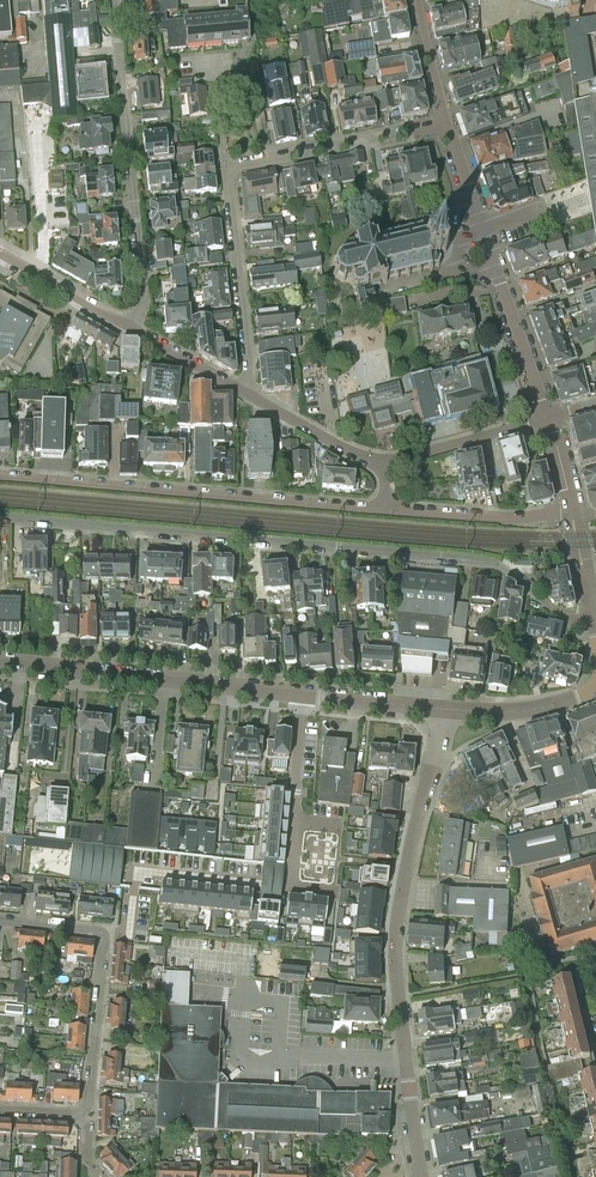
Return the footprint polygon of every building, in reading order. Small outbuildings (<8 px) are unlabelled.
[(12,0),(0,0),(0,38),(11,37),(9,21),(14,21),(13,16),(12,0)] [(13,16),(18,16),(30,15),(29,10),(38,9),(37,0),(12,0),(13,16)] [(21,88),(22,106),(40,105),(51,111),(51,122),(65,120),(78,119),(75,76),(73,61),(70,14),(68,0),(43,0),(45,19),(43,19),(48,80),(48,86),(21,88)] [(70,14),(79,13),(78,2),(78,0),(68,0),(70,14)] [(147,16),(156,14),(156,13),(155,0),(146,0),(147,16)] [(165,12),(177,11),(175,0),(155,0),(156,13),(165,12)] [(330,0),(321,2),(323,29),(348,24),(347,18),(361,15),(362,23),(384,18),(384,19),(404,15),(405,15),(402,0),(352,0),(346,1),(344,2),(344,0),(332,0),(330,0)] [(478,14),(478,11),(477,0),(464,0),(465,5),(460,6),(429,13),(432,26),(478,14)] [(483,1),(479,1),(482,31),(578,19),(576,9),(583,7),(581,0),(582,0),(483,0),(483,1)] [(88,7),(89,15),(90,29),(87,29),(89,49),(99,48),(95,4),(93,4),(88,7)] [(235,16),(183,20),(185,48),(249,43),(247,11),(235,12),(235,16)] [(165,12),(156,13),(156,14),(157,22),(157,23),(158,32),(166,32),(168,50),(185,48),(183,20),(166,22),(165,12)] [(478,14),(432,26),(436,39),(465,31),(466,34),(479,31),(478,14)] [(19,19),(18,16),(13,16),(14,21),(16,40),(26,39),(24,19),(19,19)] [(107,16),(99,17),(99,25),(108,24),(107,16)] [(392,43),(391,40),(409,37),(406,18),(388,21),(370,24),(370,25),(377,24),(380,36),(372,37),(373,41),(346,46),(349,63),(376,58),(374,45),(392,43)] [(567,55),(583,51),(578,21),(562,23),(567,55)] [(512,30),(502,31),(503,37),(504,44),(505,50),(514,48),(513,38),(512,30)] [(326,62),(321,31),(299,35),(303,60),(309,59),(314,89),(325,87),(321,67),(329,66),(329,62),(326,62)] [(153,41),(149,41),(149,36),(145,33),(140,34),(134,34),(136,64),(142,63),(142,67),(150,66),(149,55),(154,54),(153,41)] [(479,62),(474,39),(473,37),(437,46),(443,71),(479,62)] [(514,48),(515,57),(524,56),(522,37),(513,38),(514,48)] [(5,73),(12,73),(19,72),(17,46),(0,47),(0,74),(5,73)] [(583,51),(567,55),(568,63),(569,70),(570,72),(572,87),(588,82),(583,51)] [(549,56),(536,61),(540,73),(553,69),(554,68),(553,66),(549,56)] [(362,90),(363,97),(376,95),(382,93),(381,88),(420,81),(417,69),(415,57),(376,64),(379,76),(381,86),(362,90)] [(76,76),(82,75),(81,69),(95,67),(94,59),(73,61),(75,76),(76,76)] [(482,68),(496,65),(494,59),(479,62),(482,68)] [(247,72),(254,75),(258,64),(251,61),(247,72)] [(540,73),(536,61),(522,66),(527,78),(540,73)] [(289,66),(291,79),(307,76),(304,63),(294,64),(294,65),(289,66)] [(560,74),(569,70),(568,63),(557,67),(560,74)] [(280,105),(290,103),(282,64),(262,67),(269,106),(280,105)] [(344,78),(341,64),(329,66),(321,67),(325,87),(326,91),(343,88),(344,98),(356,96),(357,98),(363,97),(362,90),(361,84),(355,85),(353,76),(344,78)] [(496,65),(482,68),(484,74),(469,79),(468,77),(450,83),(450,84),(449,86),(452,95),(494,80),(491,73),(499,70),(499,65),(497,65),(496,65)] [(20,82),(19,72),(12,73),(13,88),(21,87),(20,82)] [(574,103),(571,87),(572,87),(570,72),(551,79),(552,79),(557,93),(562,107),(564,107),(564,106),(574,103)] [(13,88),(12,73),(5,73),(6,88),(13,88)] [(100,73),(82,75),(76,76),(78,100),(102,98),(100,73)] [(159,105),(156,79),(137,81),(140,107),(159,105)] [(494,81),(494,80),(452,95),(455,103),(457,103),(458,105),(505,88),(501,79),(494,81)] [(517,108),(557,93),(552,79),(512,94),(513,95),(517,106),(517,108)] [(48,80),(20,82),(21,87),(21,88),(48,86),(48,80)] [(382,93),(376,95),(379,109),(424,100),(421,86),(382,93)] [(192,87),(179,88),(180,96),(187,95),(189,117),(207,115),(204,89),(192,90),(192,87)] [(310,96),(317,136),(328,134),(322,106),(319,107),(317,95),(310,96)] [(517,106),(513,95),(459,115),(463,126),(517,106)] [(317,136),(310,96),(302,98),(305,110),(302,110),(307,138),(317,136)] [(427,114),(424,100),(379,109),(380,112),(398,109),(400,119),(403,118),(403,119),(404,119),(405,121),(413,120),(412,117),(427,114)] [(359,127),(376,124),(372,101),(354,104),(359,127)] [(290,103),(280,105),(286,142),(297,140),(292,114),(297,113),(295,102),(290,103)] [(579,131),(574,103),(564,106),(564,107),(569,133),(579,131)] [(10,113),(9,104),(0,105),(0,114),(10,113)] [(359,127),(354,104),(337,107),(341,130),(359,127)] [(280,105),(269,106),(264,107),(266,119),(271,118),(276,144),(286,142),(280,105)] [(517,108),(517,106),(463,126),(467,137),(521,117),(517,108)] [(264,129),(262,108),(254,108),(255,130),(264,129)] [(141,113),(142,122),(157,120),(156,111),(141,113)] [(0,114),(0,122),(11,122),(10,113),(0,114)] [(86,119),(78,119),(65,120),(66,128),(86,126),(86,119)] [(513,143),(543,137),(537,121),(470,145),(474,157),(513,143)] [(0,122),(0,131),(11,130),(11,122),(0,122)] [(96,157),(108,156),(107,151),(109,151),(107,137),(110,136),(109,124),(99,125),(98,122),(90,123),(91,129),(81,130),(82,142),(78,142),(79,154),(95,152),(96,157)] [(25,145),(34,145),(33,127),(25,128),(25,145)] [(11,130),(0,131),(0,139),(12,139),(11,130)] [(583,156),(579,132),(565,135),(569,158),(583,156)] [(151,135),(143,136),(145,155),(146,155),(147,163),(157,162),(157,167),(174,166),(173,156),(171,135),(166,136),(166,134),(151,135)] [(513,143),(474,157),(479,170),(510,159),(511,162),(546,156),(543,137),(513,143)] [(12,139),(0,139),(0,148),(13,147),(12,139)] [(211,152),(194,154),(193,144),(176,146),(177,155),(177,157),(183,156),(184,166),(192,165),(193,168),(213,165),(211,152)] [(13,147),(0,148),(0,156),(13,155),(13,147)] [(406,194),(411,192),(410,189),(436,183),(433,170),(430,171),(426,152),(384,162),(389,184),(380,186),(382,197),(391,195),(391,197),(406,194)] [(333,159),(338,184),(354,181),(351,167),(364,164),(361,153),(333,159)] [(13,155),(0,156),(0,165),(14,164),(13,155)] [(177,157),(177,155),(173,156),(174,166),(174,167),(184,166),(183,156),(177,157)] [(322,166),(312,168),(314,178),(321,176),(325,179),(326,186),(327,195),(340,192),(338,184),(333,159),(321,161),(322,166)] [(0,165),(0,173),(14,172),(14,164),(0,165)] [(527,167),(529,174),(550,172),(547,164),(527,167)] [(213,165),(193,168),(194,180),(183,181),(183,182),(214,178),(213,165)] [(314,178),(312,168),(312,165),(290,170),(292,180),(284,181),(287,199),(310,195),(308,188),(316,187),(314,178)] [(99,176),(91,177),(90,168),(79,169),(81,179),(85,178),(87,200),(113,198),(110,172),(98,173),(99,176)] [(160,194),(160,197),(177,195),(177,192),(176,185),(170,186),(168,168),(146,171),(148,190),(150,190),(150,195),(160,194)] [(485,186),(524,175),(522,168),(481,175),(485,186)] [(274,170),(254,174),(259,197),(276,194),(275,191),(284,189),(280,171),(274,172),(274,170)] [(14,172),(0,173),(0,182),(15,182),(14,172)] [(48,172),(49,195),(63,195),(62,172),(48,172)] [(260,211),(259,197),(254,174),(244,176),(245,178),(242,178),(240,182),(243,213),(260,211)] [(528,185),(524,175),(485,186),(490,199),(528,185)] [(216,192),(214,178),(183,182),(184,193),(196,192),(196,194),(216,192)] [(538,178),(531,180),(537,198),(543,196),(544,195),(538,178)] [(15,182),(0,182),(0,190),(15,189),(15,182)] [(528,185),(490,199),(493,209),(495,208),(499,210),(499,212),(533,200),(528,185)] [(411,192),(406,194),(407,199),(401,201),(394,214),(406,221),(412,220),(414,229),(410,230),(410,227),(407,227),(408,231),(399,233),(398,230),(396,230),(397,233),(388,236),(387,232),(384,233),(385,236),(376,238),(375,233),(373,234),(373,237),(368,238),(368,235),(359,237),(360,240),(356,241),(355,238),(353,238),(354,243),(348,245),(347,244),(346,245),(347,246),(345,249),(344,248),(343,250),(345,250),(346,255),(339,257),(335,263),(332,264),(332,266),(334,265),(336,273),(334,274),(335,276),(337,274),(343,278),(342,280),(345,280),(345,278),(351,277),(352,279),(353,282),(352,283),(353,284),(354,283),(357,285),(356,286),(358,287),(358,285),(364,284),(365,287),(355,289),(358,306),(376,302),(375,296),(374,291),(373,291),(372,286),(380,284),(379,282),(383,281),(384,282),(386,282),(385,280),(386,280),(385,278),(395,276),(396,279),(398,278),(397,276),(406,273),(407,276),(409,276),(408,273),(418,270),(418,273),(420,273),(420,270),(429,268),(430,271),(432,270),(431,267),(437,266),(438,267),(439,266),(438,265),(439,260),(441,260),(441,258),(439,259),(437,257),(439,256),(440,254),(440,253),(443,252),(443,255),(445,255),(445,253),(446,253),(446,251),(447,250),(446,248),(444,249),(441,238),(444,237),(443,235),(442,235),(441,233),(440,234),(440,232),(437,233),(438,235),(434,236),(434,234),(432,234),(430,226),(431,225),(430,223),(429,224),(428,216),(418,219),(411,192)] [(24,210),(23,210),(22,203),(13,204),(13,211),(6,211),(8,231),(25,230),(24,210)] [(181,230),(180,220),(179,211),(173,212),(172,203),(150,205),(152,232),(181,230)] [(89,225),(90,237),(91,248),(117,245),(115,219),(103,220),(103,215),(88,217),(87,205),(75,206),(77,226),(82,225),(89,225)] [(314,224),(314,208),(303,208),(303,225),(314,224)] [(282,231),(282,238),(295,236),(294,229),(290,230),(290,229),(281,229),(281,225),(280,218),(261,220),(261,227),(245,228),(246,238),(265,236),(265,235),(274,234),(274,232),(282,231)] [(202,237),(221,235),(219,222),(193,225),(194,235),(202,234),(202,237)] [(89,225),(82,225),(83,237),(90,237),(89,225)] [(542,241),(545,251),(513,263),(517,275),(549,263),(548,260),(551,259),(551,261),(566,255),(566,256),(595,245),(595,235),(595,231),(576,238),(574,230),(560,235),(542,241)] [(265,236),(246,238),(247,248),(259,246),(260,249),(283,247),(282,238),(282,231),(274,232),(274,234),(265,235),(265,236)] [(196,251),(190,252),(184,252),(186,267),(198,266),(199,268),(222,265),(221,254),(206,255),(205,251),(222,249),(221,235),(202,237),(202,241),(195,242),(196,251)] [(545,251),(542,241),(541,240),(509,252),(513,263),(545,251)] [(74,279),(83,263),(69,255),(75,246),(65,241),(51,266),(74,279)] [(185,266),(184,257),(172,259),(170,242),(154,244),(156,263),(172,261),(172,267),(185,266)] [(318,254),(318,253),(316,242),(294,245),(295,257),(318,254)] [(92,261),(98,261),(106,260),(105,252),(92,254),(92,261)] [(318,254),(295,257),(292,258),(293,266),(294,266),(295,273),(321,269),(319,253),(318,253),(318,254)] [(560,272),(563,281),(595,269),(595,259),(578,265),(566,269),(560,272)] [(566,269),(578,265),(576,259),(564,264),(566,269)] [(257,270),(273,268),(272,262),(256,264),(257,270)] [(92,269),(83,263),(74,279),(85,286),(95,292),(96,292),(94,270),(93,270),(92,269)] [(98,269),(94,270),(96,292),(108,291),(108,294),(109,294),(110,297),(112,298),(118,298),(120,296),(120,293),(121,293),(119,266),(106,267),(106,269),(98,269)] [(171,275),(186,274),(185,266),(170,268),(171,275)] [(294,266),(293,266),(273,268),(257,270),(249,271),(250,280),(295,275),(295,273),(294,266)] [(563,281),(566,290),(568,295),(574,293),(573,291),(595,282),(595,269),(563,281),(564,281),(563,281)] [(208,292),(227,290),(225,271),(206,274),(208,292)] [(564,281),(563,281),(560,272),(545,277),(544,276),(520,284),(524,296),(563,281),(564,281)] [(187,281),(186,274),(171,275),(171,282),(175,282),(186,281),(187,281)] [(296,285),(295,275),(250,280),(251,290),(252,290),(255,292),(259,291),(261,289),(296,285)] [(190,292),(198,290),(197,280),(188,280),(190,292)] [(186,281),(175,282),(176,293),(172,293),(173,305),(174,311),(189,310),(188,310),(186,281)] [(563,281),(524,296),(528,307),(561,295),(559,292),(566,290),(563,281)] [(227,290),(208,292),(209,302),(203,303),(204,311),(210,311),(229,308),(227,290)] [(19,376),(50,320),(0,291),(0,292),(0,309),(4,311),(0,318),(0,365),(19,376)] [(579,299),(582,306),(580,307),(582,313),(595,308),(595,293),(579,299)] [(317,309),(326,307),(325,298),(316,299),(317,309)] [(404,298),(385,301),(380,308),(381,317),(406,314),(404,298)] [(174,311),(173,305),(163,306),(166,333),(190,331),(189,318),(189,310),(174,311)] [(536,330),(570,318),(574,316),(576,315),(574,309),(566,312),(563,305),(531,316),(536,330)] [(582,313),(587,327),(595,323),(595,308),(582,313)] [(188,310),(189,310),(189,318),(197,317),(196,309),(188,310)] [(469,325),(467,310),(426,316),(425,309),(416,311),(421,341),(474,333),(472,324),(469,325)] [(231,322),(230,311),(210,314),(211,319),(211,325),(231,322)] [(255,323),(291,319),(290,311),(278,312),(277,311),(254,313),(255,323)] [(78,345),(90,323),(77,315),(65,337),(77,344),(78,345)] [(570,318),(536,330),(541,343),(575,331),(570,318)] [(211,319),(192,321),(193,332),(196,332),(198,353),(201,356),(215,365),(212,335),(211,325),(211,319)] [(292,328),(291,319),(255,323),(256,333),(279,331),(279,330),(292,328)] [(90,323),(78,345),(82,347),(79,353),(83,356),(88,349),(83,346),(87,338),(96,344),(104,330),(90,323)] [(541,343),(546,356),(574,346),(571,341),(578,338),(580,344),(594,339),(595,338),(595,323),(587,327),(575,331),(541,343)] [(104,330),(96,344),(110,351),(117,338),(104,330)] [(212,335),(215,365),(232,374),(236,372),(233,347),(223,348),(222,334),(212,335)] [(291,390),(290,386),(287,357),(295,356),(294,349),(300,349),(298,336),(292,337),(257,343),(259,359),(258,359),(262,390),(266,393),(291,390)] [(120,369),(138,368),(139,344),(136,340),(121,340),(120,369)] [(82,347),(78,345),(77,344),(74,350),(79,353),(82,347)] [(578,360),(574,346),(546,356),(551,370),(578,360)] [(445,371),(481,362),(480,355),(443,365),(445,371)] [(588,362),(590,370),(591,369),(592,376),(595,375),(595,360),(588,362)] [(106,374),(113,374),(118,374),(118,364),(106,363),(106,374)] [(78,386),(86,384),(83,367),(69,369),(72,384),(78,383),(78,386)] [(428,379),(427,377),(410,381),(414,394),(402,397),(398,383),(373,390),(374,395),(366,398),(366,395),(346,400),(350,417),(370,412),(375,431),(394,426),(392,416),(410,411),(414,429),(441,422),(441,421),(449,419),(467,415),(467,414),(475,412),(476,412),(494,408),(483,367),(465,372),(457,375),(458,379),(451,381),(449,374),(439,376),(428,379)] [(160,403),(163,371),(147,369),(147,371),(143,371),(142,380),(146,380),(143,401),(160,403)] [(591,369),(590,370),(557,378),(555,381),(558,391),(594,382),(592,376),(591,369)] [(180,373),(163,371),(160,403),(176,405),(180,373)] [(558,391),(562,401),(565,403),(589,397),(595,395),(595,375),(592,376),(594,382),(558,391)] [(210,427),(210,395),(210,384),(189,384),(190,429),(194,429),(194,474),(211,474),(211,453),(211,427),(210,427)] [(115,399),(120,399),(121,387),(95,385),(94,386),(95,397),(115,399)] [(13,401),(43,402),(43,391),(27,390),(27,392),(14,391),(13,401)] [(210,427),(211,427),(212,443),(224,443),(223,427),(231,427),(231,395),(210,395),(210,427)] [(10,450),(7,396),(0,396),(0,450),(10,450)] [(95,397),(88,397),(76,396),(75,428),(76,428),(75,433),(84,433),(84,431),(95,431),(96,431),(96,428),(94,428),(94,426),(93,426),(93,423),(114,423),(114,421),(115,399),(95,397)] [(120,399),(115,399),(114,421),(137,421),(138,407),(120,407),(120,399)] [(42,405),(41,415),(39,454),(39,458),(62,459),(65,406),(42,405)] [(187,405),(178,405),(176,425),(188,426),(187,405)] [(39,454),(41,415),(33,415),(33,416),(28,415),(27,426),(19,425),(18,457),(32,457),(32,454),(39,454)] [(569,422),(582,468),(595,464),(595,415),(569,422)] [(138,433),(138,432),(138,424),(125,424),(125,436),(132,436),(132,433),(138,433)] [(245,449),(250,449),(250,457),(245,457),(248,480),(269,480),(272,456),(267,456),(267,449),(272,449),(268,426),(248,426),(245,449)] [(84,431),(84,433),(84,456),(78,456),(78,466),(95,466),(95,431),(84,431)] [(95,431),(95,466),(107,466),(107,431),(96,431),(95,431)] [(138,433),(138,447),(144,447),(143,466),(153,467),(153,472),(163,472),(164,443),(163,443),(147,443),(147,432),(138,432),(138,433)] [(128,440),(128,445),(120,445),(119,476),(136,476),(137,447),(138,447),(138,433),(132,433),(132,436),(125,436),(125,440),(128,440)] [(511,442),(520,479),(524,478),(527,469),(526,465),(529,464),(523,442),(519,440),(511,442)] [(296,442),(282,443),(284,470),(290,470),(291,475),(307,474),(306,455),(297,455),(296,442)] [(520,479),(511,442),(497,446),(508,488),(522,485),(520,479)] [(164,443),(163,472),(173,472),(173,467),(183,468),(184,444),(167,443),(164,443)] [(459,479),(491,473),(490,468),(485,469),(484,467),(490,466),(488,452),(482,453),(456,457),(456,458),(451,459),(452,470),(458,469),(459,479)] [(233,453),(211,453),(211,474),(211,479),(212,479),(213,482),(221,482),(223,479),(233,479),(233,453)] [(316,472),(351,475),(351,471),(337,462),(337,461),(326,455),(320,464),(315,461),(316,472)] [(554,498),(546,465),(534,468),(528,489),(530,502),(534,505),(551,501),(554,498)] [(595,482),(595,468),(583,472),(586,485),(595,482)] [(354,475),(351,475),(316,472),(317,488),(355,492),(356,480),(353,480),(354,475)] [(491,473),(459,479),(461,489),(456,489),(458,500),(463,499),(463,500),(489,495),(495,494),(494,485),(488,485),(486,479),(492,478),(491,473)] [(586,485),(589,497),(595,495),(595,482),(586,485)] [(36,577),(36,540),(23,540),(23,574),(31,574),(31,577),(36,577)] [(48,540),(36,540),(36,577),(37,577),(37,574),(43,574),(43,589),(44,589),(44,600),(53,600),(54,574),(53,574),(53,570),(48,570),(48,540)] [(162,582),(163,553),(154,553),(154,557),(143,557),(141,581),(162,582)] [(163,553),(162,582),(182,583),(183,559),(172,558),(172,554),(163,553)] [(213,582),(213,559),(212,559),(212,558),(193,557),(193,570),(194,570),(194,596),(213,596),(213,582)] [(101,581),(101,558),(84,558),(84,580),(101,581)] [(101,558),(101,581),(117,581),(117,558),(101,558)] [(117,558),(117,581),(131,581),(132,558),(117,558)] [(561,596),(574,593),(571,580),(570,580),(568,570),(558,573),(547,575),(543,558),(534,560),(540,586),(545,585),(546,587),(550,586),(552,593),(560,592),(561,596)] [(232,559),(213,559),(213,582),(234,582),(235,562),(232,559)] [(284,616),(293,615),(291,591),(288,565),(285,565),(285,560),(266,562),(266,567),(263,567),(266,592),(272,592),(273,593),(285,592),(285,597),(283,597),(284,616)] [(321,573),(308,574),(309,595),(306,595),(307,611),(308,617),(309,616),(310,627),(317,626),(316,625),(315,611),(315,608),(323,607),(329,607),(329,601),(328,599),(323,599),(322,594),(323,594),(321,573)] [(370,574),(371,613),(377,613),(377,614),(384,613),(384,610),(385,610),(384,588),(386,588),(386,573),(370,574)] [(452,628),(455,603),(458,580),(393,573),(397,612),(397,614),(400,637),(403,674),(432,677),(434,657),(449,658),(450,653),(452,629),(452,628)] [(54,574),(53,600),(53,606),(63,606),(64,574),(54,574)] [(309,595),(308,574),(295,575),(298,612),(307,611),(306,595),(309,595)] [(357,589),(358,608),(358,609),(358,611),(359,611),(359,616),(366,616),(366,614),(371,613),(370,574),(354,574),(355,589),(357,589)] [(490,608),(491,602),(496,602),(498,583),(489,582),(489,581),(474,579),(471,600),(470,606),(490,608)] [(19,635),(19,600),(1,600),(1,582),(0,582),(0,635),(19,635)] [(504,582),(500,604),(511,606),(511,602),(522,603),(524,592),(516,591),(517,586),(514,584),(513,583),(504,582)] [(81,584),(79,584),(73,584),(73,606),(81,605),(81,597),(81,584)] [(576,605),(574,593),(561,596),(560,592),(552,593),(550,586),(546,587),(549,600),(557,607),(564,605),(564,608),(567,608),(574,607),(574,606),(576,606),(576,605)] [(162,611),(162,604),(151,603),(152,598),(137,597),(136,609),(137,609),(142,610),(162,611)] [(335,601),(329,601),(329,607),(330,619),(337,618),(335,601)] [(500,604),(499,612),(498,620),(519,623),(522,603),(511,602),(511,606),(500,604)] [(255,603),(255,617),(260,617),(264,617),(264,603),(255,603)] [(455,603),(452,628),(466,630),(469,604),(455,603)] [(162,604),(162,611),(166,612),(173,612),(173,607),(173,604),(162,604)] [(214,615),(214,624),(222,624),(222,605),(214,606),(214,608),(214,615)] [(63,606),(53,606),(53,624),(61,624),(61,638),(77,638),(77,619),(63,619),(63,606)] [(97,641),(97,614),(97,606),(90,606),(90,607),(87,607),(87,617),(81,617),(81,641),(97,641)] [(349,623),(351,623),(357,623),(356,609),(348,609),(349,623)] [(397,614),(397,612),(390,613),(391,632),(398,632),(397,614)] [(116,638),(116,617),(116,613),(111,613),(111,616),(101,616),(101,638),(116,638)] [(188,614),(172,613),(171,625),(175,625),(173,645),(190,647),(192,629),(188,629),(188,614)] [(190,647),(190,650),(207,652),(208,641),(214,640),(214,624),(214,615),(209,615),(207,615),(207,623),(196,622),(196,630),(192,629),(190,647)] [(116,617),(116,638),(131,638),(132,617),(116,617)] [(260,617),(255,617),(246,617),(246,643),(245,643),(245,662),(261,662),(260,617)] [(265,617),(264,617),(260,617),(261,662),(266,662),(266,664),(276,664),(276,647),(278,647),(278,639),(269,639),(269,647),(265,647),(265,617)] [(528,635),(534,637),(554,641),(553,647),(562,649),(564,640),(563,640),(563,641),(560,640),(563,626),(532,619),(528,635)] [(156,644),(158,624),(141,622),(139,642),(156,644)] [(171,625),(158,624),(156,644),(173,645),(175,625),(171,625)] [(317,626),(310,627),(311,637),(299,638),(302,672),(333,670),(331,647),(318,648),(317,626)] [(353,641),(352,632),(352,630),(351,630),(351,626),(342,626),(342,631),(334,632),(336,653),(346,652),(345,646),(353,644),(353,641)] [(221,628),(221,638),(221,652),(237,652),(237,628),(221,628)] [(454,659),(451,682),(462,683),(472,685),(472,684),(483,686),(489,646),(485,646),(485,651),(465,648),(467,631),(452,629),(450,653),(455,653),(454,659)] [(295,641),(290,641),(290,630),(283,630),(286,665),(297,664),(295,641)] [(352,632),(353,641),(357,640),(357,645),(364,644),(364,637),(367,637),(367,633),(364,633),(363,632),(352,632)] [(506,636),(498,635),(496,647),(504,648),(506,636)] [(346,652),(336,653),(337,669),(355,670),(353,644),(345,646),(346,652)] [(519,661),(526,663),(531,663),(533,647),(522,644),(519,661)] [(378,671),(379,649),(369,648),(369,645),(365,645),(363,670),(378,671)] [(379,649),(378,671),(393,672),(394,650),(379,649)] [(579,680),(583,661),(547,654),(542,678),(566,683),(566,686),(572,687),(576,685),(579,680)] [(489,687),(508,690),(511,670),(496,668),(498,656),(493,655),(489,687)] [(589,708),(569,716),(568,719),(582,755),(574,758),(578,766),(590,761),(595,759),(595,726),(589,708)] [(0,709),(0,835),(11,836),(20,741),(10,740),(12,720),(4,720),(5,709),(0,709)] [(41,747),(44,713),(31,712),(28,746),(41,747)] [(44,713),(41,747),(55,748),(54,750),(62,750),(63,742),(55,741),(58,715),(44,713)] [(90,771),(95,718),(80,717),(78,734),(81,734),(79,756),(79,757),(78,764),(89,765),(88,771),(90,771)] [(95,718),(90,771),(103,772),(106,737),(108,737),(110,720),(95,718)] [(557,719),(528,728),(527,728),(526,728),(533,749),(523,752),(530,771),(542,767),(548,789),(575,781),(572,768),(569,759),(566,751),(569,750),(560,721),(557,719)] [(136,758),(140,723),(125,721),(123,735),(128,736),(126,757),(136,758)] [(154,724),(140,723),(136,758),(146,759),(148,738),(153,738),(154,724)] [(188,776),(193,728),(178,727),(177,739),(179,739),(175,775),(188,776)] [(207,729),(193,728),(188,776),(201,777),(204,742),(206,742),(207,729)] [(234,740),(233,755),(247,757),(249,732),(243,731),(242,732),(235,731),(234,740)] [(274,742),(273,757),(288,758),(290,733),(275,731),(274,742)] [(249,732),(247,757),(261,758),(263,734),(256,733),(256,732),(249,732)] [(500,771),(515,763),(508,748),(503,737),(485,745),(487,749),(489,749),(500,771)] [(227,740),(226,755),(233,755),(234,740),(227,740)] [(267,741),(265,756),(273,757),(274,742),(267,741)] [(313,789),(312,802),(317,803),(317,804),(331,805),(349,807),(353,776),(355,755),(345,754),(346,743),(323,741),(321,755),(320,769),(320,774),(319,781),(314,780),(314,785),(313,789)] [(41,747),(28,746),(26,763),(29,763),(29,771),(36,772),(37,764),(53,766),(54,750),(55,748),(41,747)] [(397,753),(397,749),(369,747),(367,769),(379,771),(378,781),(382,781),(383,771),(386,771),(388,758),(400,759),(400,754),(397,753)] [(397,748),(397,749),(397,753),(400,754),(400,759),(388,758),(386,771),(383,771),(382,781),(387,782),(388,772),(395,772),(395,775),(411,776),(413,765),(413,760),(414,749),(397,748)] [(489,749),(487,749),(467,759),(471,766),(478,781),(496,773),(500,771),(489,749)] [(572,768),(575,781),(580,796),(595,792),(595,784),(590,761),(578,766),(572,768)] [(525,784),(515,763),(500,771),(505,781),(510,791),(525,784)] [(131,783),(142,784),(143,766),(133,765),(131,783)] [(41,786),(54,788),(57,772),(43,770),(41,786)] [(545,785),(539,772),(533,776),(539,788),(545,785)] [(364,777),(353,776),(349,807),(354,808),(364,809),(368,809),(370,795),(362,795),(364,777)] [(259,779),(259,787),(274,788),(275,780),(259,779)] [(510,791),(505,781),(501,783),(479,793),(485,805),(501,794),(501,796),(510,791)] [(575,781),(548,789),(537,792),(534,793),(539,804),(540,807),(580,796),(575,781)] [(182,792),(181,800),(197,802),(197,801),(203,801),(204,784),(189,783),(188,793),(182,792)] [(380,803),(379,811),(399,813),(402,786),(387,784),(382,783),(380,803)] [(162,796),(162,798),(181,800),(182,792),(162,789),(162,796)] [(66,823),(68,791),(49,790),(47,815),(44,815),(45,799),(37,798),(36,805),(35,805),(33,807),(32,815),(35,817),(35,818),(35,826),(46,827),(65,828),(66,823)] [(266,791),(265,806),(289,808),(290,793),(266,791)] [(80,844),(72,843),(72,845),(122,850),(157,853),(162,798),(162,796),(131,793),(127,830),(125,849),(103,846),(80,844)] [(539,804),(534,793),(514,801),(519,812),(539,804)] [(379,811),(380,803),(370,802),(369,810),(379,811)] [(265,806),(264,820),(287,822),(289,808),(265,806)] [(349,807),(348,815),(363,817),(364,809),(349,807)] [(372,817),(371,831),(395,833),(396,820),(372,817)] [(177,846),(179,820),(160,819),(158,844),(167,845),(167,851),(177,852),(178,846),(177,846)] [(33,821),(24,820),(23,837),(31,838),(33,821)] [(195,848),(198,822),(179,820),(177,846),(178,846),(185,847),(185,853),(195,854),(196,848),(195,848)] [(264,820),(262,834),(286,836),(287,822),(264,820)] [(446,821),(444,839),(468,842),(470,824),(446,821)] [(214,855),(216,824),(198,822),(195,848),(196,848),(204,848),(203,854),(214,855)] [(66,823),(65,828),(64,842),(72,843),(80,844),(82,825),(66,823)] [(82,825),(80,844),(103,846),(105,828),(82,825)] [(570,857),(566,842),(563,827),(507,840),(514,870),(559,859),(570,857)] [(105,828),(103,846),(125,849),(127,830),(105,828)] [(371,831),(369,844),(392,846),(393,834),(395,834),(395,833),(371,831)] [(262,834),(261,848),(285,850),(286,836),(262,834)] [(22,839),(6,837),(5,844),(21,846),(22,839)] [(507,837),(497,837),(497,847),(506,848),(507,837)] [(589,837),(582,838),(585,853),(593,852),(589,837)] [(582,838),(574,840),(578,855),(579,855),(585,853),(582,838)] [(444,839),(442,857),(465,860),(468,842),(444,839)] [(574,840),(566,842),(570,857),(578,855),(574,840)] [(369,844),(368,857),(391,860),(392,846),(369,844)] [(71,857),(68,884),(118,889),(122,850),(72,845),(71,857)] [(261,848),(260,863),(283,865),(285,850),(261,848)] [(498,848),(497,857),(507,857),(507,849),(498,848)] [(578,855),(570,857),(559,859),(561,866),(581,861),(579,855),(578,855)] [(465,860),(442,857),(439,874),(463,878),(463,876),(465,860)] [(542,922),(538,923),(543,941),(547,939),(552,956),(595,944),(595,860),(548,874),(553,890),(574,884),(578,896),(591,892),(594,903),(581,907),(584,916),(555,924),(554,918),(542,922)] [(362,869),(361,885),(376,886),(386,888),(388,872),(362,869)] [(553,890),(548,874),(530,879),(535,896),(531,897),(536,915),(540,914),(542,922),(554,918),(555,924),(584,916),(581,907),(594,903),(591,892),(578,896),(574,884),(553,890)] [(1,884),(0,893),(0,907),(19,909),(21,895),(30,896),(32,886),(20,885),(19,892),(8,891),(9,884),(1,883),(1,884)] [(158,895),(157,905),(172,907),(175,884),(161,883),(160,895),(158,895)] [(175,884),(172,907),(185,909),(188,886),(175,884)] [(361,885),(360,893),(375,894),(376,886),(361,885)] [(188,886),(185,909),(198,910),(200,887),(188,886)] [(200,887),(198,910),(211,911),(213,889),(200,887)] [(213,889),(211,911),(224,913),(226,890),(213,889)] [(435,917),(474,919),(473,933),(508,934),(509,892),(437,889),(435,917)] [(54,890),(53,896),(51,913),(69,915),(71,898),(60,896),(60,891),(54,890)] [(226,890),(224,913),(237,914),(239,891),(226,890)] [(349,891),(340,890),(339,904),(347,905),(349,891)] [(239,891),(237,914),(250,916),(251,906),(252,893),(239,891)] [(360,893),(358,905),(382,908),(384,895),(375,894),(360,893)] [(51,913),(53,896),(35,894),(33,911),(51,913)] [(288,897),(285,919),(299,921),(301,897),(301,898),(288,897)] [(301,897),(299,921),(312,922),(314,899),(301,897)] [(94,917),(96,900),(79,898),(77,915),(94,917)] [(314,899),(312,922),(325,924),(327,901),(315,900),(315,899),(314,899)] [(96,900),(94,917),(112,919),(114,902),(96,900)] [(258,907),(257,923),(277,926),(279,907),(259,904),(258,907)] [(358,905),(357,919),(380,921),(381,909),(382,909),(382,908),(358,905)] [(250,916),(249,923),(257,923),(258,907),(251,906),(250,916)] [(357,919),(355,932),(378,935),(380,921),(357,919)] [(409,934),(445,937),(445,932),(454,933),(455,926),(410,921),(409,934)] [(277,929),(275,944),(283,945),(284,930),(277,929)] [(324,930),(322,945),(330,946),(332,931),(324,930)] [(335,930),(335,938),(350,939),(350,932),(335,930)] [(29,955),(32,933),(12,931),(12,938),(18,938),(17,948),(26,949),(26,955),(29,955)] [(50,935),(32,933),(29,955),(33,956),(34,950),(43,951),(45,940),(50,941),(50,935)] [(445,937),(409,934),(408,946),(444,950),(445,937)] [(78,963),(81,941),(67,940),(65,956),(75,957),(75,963),(78,963)] [(81,941),(78,963),(82,963),(83,958),(92,959),(94,943),(81,941)] [(355,942),(355,955),(379,955),(379,942),(355,942)] [(456,955),(466,953),(472,953),(471,945),(454,947),(456,955)] [(113,946),(111,964),(123,966),(124,963),(128,963),(130,948),(113,946)] [(314,948),(313,963),(320,964),(322,949),(314,948)] [(322,949),(320,964),(328,965),(330,950),(322,949)] [(466,953),(456,955),(457,962),(467,960),(466,953)] [(355,955),(355,969),(379,969),(379,968),(378,968),(378,956),(379,956),(379,955),(355,955)] [(445,968),(444,957),(428,955),(428,966),(426,966),(426,973),(429,973),(429,985),(453,984),(452,968),(445,968)] [(486,972),(497,971),(496,957),(485,957),(486,972)] [(11,962),(11,964),(5,963),(6,967),(6,970),(0,970),(0,981),(7,981),(7,973),(10,973),(10,982),(20,982),(22,963),(11,962)] [(516,962),(507,964),(508,972),(517,970),(516,962)] [(123,966),(111,964),(109,983),(126,985),(127,979),(122,978),(123,966)] [(281,965),(281,966),(279,978),(279,980),(303,983),(305,967),(281,965)] [(355,969),(355,982),(379,982),(379,969),(355,969)] [(156,1102),(155,1118),(155,1129),(159,1129),(197,1131),(205,1131),(213,1131),(222,1132),(224,1086),(217,1085),(221,1009),(187,1008),(189,975),(162,973),(162,983),(161,995),(161,1002),(161,1006),(159,1036),(159,1046),(158,1060),(157,1085),(156,1095),(156,1102)] [(560,1065),(580,1060),(594,1057),(573,973),(563,976),(563,979),(541,984),(542,991),(547,990),(548,988),(552,987),(557,1004),(553,1005),(550,1004),(546,1005),(549,1017),(553,1016),(555,1014),(559,1013),(563,1031),(559,1032),(556,1030),(552,1031),(554,1038),(555,1044),(559,1043),(561,1041),(565,1040),(569,1057),(565,1058),(563,1057),(559,1058),(560,1065)] [(161,995),(162,983),(148,982),(148,991),(151,991),(150,995),(161,995)] [(15,984),(14,993),(17,993),(25,994),(26,994),(27,984),(15,984)] [(311,984),(309,996),(309,997),(327,999),(332,999),(334,987),(311,984)] [(369,991),(334,987),(332,999),(345,1000),(344,1011),(378,1013),(378,1002),(369,1001),(369,991)] [(462,992),(464,1001),(480,999),(479,989),(462,992)] [(65,1003),(87,1005),(89,992),(72,990),(71,1000),(66,999),(65,1003)] [(106,1015),(125,1017),(127,1003),(113,1001),(113,1005),(107,1005),(106,1015)] [(87,1005),(65,1003),(65,1007),(70,1007),(70,1017),(86,1019),(87,1005)] [(480,1007),(466,1009),(467,1018),(467,1021),(482,1018),(480,1007)] [(305,1034),(330,1036),(331,1022),(314,1021),(315,1010),(307,1009),(305,1034)] [(420,1025),(461,1019),(460,1010),(453,1011),(453,1009),(434,1011),(418,1013),(420,1025)] [(378,1013),(344,1011),(343,1023),(377,1025),(378,1013)] [(125,1017),(106,1015),(105,1025),(111,1026),(111,1030),(128,1031),(129,1024),(124,1024),(125,1017)] [(462,1026),(461,1019),(420,1025),(421,1036),(437,1034),(456,1031),(455,1027),(462,1026)] [(62,1034),(62,1038),(84,1040),(85,1027),(69,1025),(63,1025),(62,1034)] [(464,1034),(466,1045),(485,1042),(485,1041),(499,1039),(497,1029),(483,1032),(483,1031),(464,1034)] [(148,1041),(147,1046),(159,1046),(159,1036),(152,1036),(152,1041),(148,1041)] [(84,1040),(62,1038),(62,1042),(67,1042),(66,1052),(83,1054),(84,1040)] [(18,1043),(9,1042),(9,1050),(18,1050),(18,1043)] [(424,1056),(460,1052),(459,1042),(452,1043),(452,1042),(423,1046),(424,1056)] [(528,1051),(532,1070),(539,1068),(536,1049),(528,1051)] [(470,1066),(488,1063),(488,1062),(502,1059),(500,1050),(487,1053),(487,1052),(468,1055),(470,1066)] [(461,1061),(460,1052),(424,1056),(426,1067),(455,1063),(454,1062),(461,1061)] [(126,1070),(127,1056),(108,1054),(108,1059),(102,1058),(101,1068),(126,1070)] [(64,1055),(64,1063),(79,1064),(80,1056),(64,1055)] [(545,1068),(549,1084),(569,1079),(584,1075),(583,1071),(580,1060),(560,1065),(560,1064),(545,1068)] [(72,1071),(73,1064),(62,1063),(61,1071),(72,1071)] [(20,1065),(19,1080),(18,1102),(36,1103),(37,1097),(31,1097),(32,1086),(22,1085),(23,1080),(24,1066),(20,1065)] [(126,1070),(101,1068),(100,1078),(106,1079),(106,1083),(123,1085),(124,1078),(128,1078),(129,1071),(126,1070)] [(569,1079),(570,1085),(574,1084),(576,1081),(580,1081),(584,1099),(581,1099),(578,1098),(574,1099),(575,1105),(577,1112),(581,1110),(583,1108),(586,1107),(591,1125),(587,1126),(584,1124),(580,1125),(583,1138),(587,1137),(589,1135),(593,1134),(595,1146),(595,1068),(583,1071),(584,1075),(569,1079)] [(542,1083),(539,1070),(523,1073),(526,1086),(542,1083)] [(429,1088),(464,1082),(463,1072),(427,1077),(429,1088)] [(65,1102),(66,1080),(65,1080),(66,1076),(46,1075),(45,1088),(52,1089),(51,1101),(65,1102)] [(19,1080),(15,1080),(15,1085),(5,1084),(4,1095),(0,1095),(0,1101),(18,1102),(19,1080)] [(70,1080),(66,1080),(65,1102),(78,1103),(79,1087),(69,1086),(70,1080)] [(464,1082),(429,1088),(430,1098),(466,1093),(464,1082)] [(156,1095),(157,1085),(141,1084),(140,1094),(147,1095),(156,1095)] [(312,1135),(325,1136),(328,1136),(329,1094),(304,1094),(304,1090),(224,1086),(222,1132),(241,1133),(251,1133),(255,1133),(260,1133),(268,1134),(279,1134),(309,1135),(312,1135)] [(476,1096),(491,1094),(489,1086),(474,1089),(476,1096)] [(538,1116),(547,1114),(549,1114),(543,1086),(533,1088),(538,1116)] [(499,1093),(500,1099),(503,1099),(503,1101),(512,1099),(511,1092),(499,1093)] [(500,1099),(499,1093),(485,1095),(485,1101),(500,1099)] [(389,1095),(329,1094),(328,1136),(386,1138),(389,1095)] [(98,1119),(110,1119),(110,1116),(115,1116),(115,1101),(98,1100),(98,1119)] [(458,1104),(431,1109),(435,1129),(470,1124),(469,1123),(488,1120),(486,1111),(489,1110),(487,1102),(465,1105),(466,1106),(458,1107),(458,1104)] [(547,1114),(538,1116),(520,1119),(500,1122),(469,1128),(470,1132),(435,1139),(439,1160),(451,1157),(451,1156),(460,1154),(461,1156),(474,1153),(472,1139),(483,1137),(484,1138),(500,1136),(525,1130),(543,1127),(543,1125),(549,1123),(547,1114)] [(155,1129),(155,1118),(140,1118),(140,1135),(140,1140),(148,1140),(148,1138),(159,1138),(159,1129),(155,1129)] [(110,1119),(98,1119),(97,1137),(114,1138),(114,1132),(117,1131),(117,1121),(110,1121),(110,1119)] [(3,1145),(4,1135),(10,1136),(11,1121),(0,1121),(0,1144),(3,1145)] [(28,1146),(29,1122),(16,1122),(15,1136),(22,1136),(21,1146),(28,1146)] [(42,1123),(29,1122),(28,1146),(35,1147),(35,1137),(41,1138),(42,1123)] [(42,1123),(41,1138),(47,1138),(46,1147),(54,1148),(55,1124),(42,1123)] [(55,1124),(54,1148),(60,1148),(61,1139),(67,1139),(68,1125),(55,1124)] [(525,1130),(500,1136),(502,1146),(528,1141),(525,1130)] [(205,1131),(197,1131),(197,1147),(205,1147),(205,1131)] [(205,1131),(205,1147),(213,1147),(213,1131),(205,1131)] [(251,1150),(251,1133),(241,1133),(241,1150),(251,1150)] [(268,1134),(267,1142),(278,1143),(279,1134),(268,1134)] [(325,1136),(312,1135),(312,1144),(325,1145),(325,1136)] [(528,1141),(502,1146),(500,1147),(501,1150),(507,1149),(508,1157),(527,1153),(548,1148),(557,1146),(555,1135),(540,1139),(540,1138),(528,1141)] [(107,1170),(121,1157),(120,1157),(124,1154),(113,1143),(101,1155),(103,1158),(99,1162),(107,1170)] [(258,1163),(267,1164),(267,1146),(259,1146),(258,1163)] [(1,1171),(9,1171),(10,1149),(5,1148),(4,1164),(1,1164),(1,1162),(0,1162),(0,1171),(1,1171)] [(355,1162),(369,1174),(375,1166),(371,1162),(374,1159),(360,1148),(356,1153),(359,1156),(355,1162)] [(550,1157),(548,1148),(527,1153),(532,1174),(560,1168),(557,1155),(550,1157)] [(451,1157),(439,1160),(441,1168),(487,1159),(486,1151),(474,1153),(461,1156),(460,1154),(451,1156),(451,1157)] [(580,1176),(581,1176),(582,1176),(595,1173),(595,1156),(588,1158),(576,1161),(580,1176)] [(121,1157),(107,1170),(113,1176),(117,1176),(119,1175),(121,1176),(122,1176),(134,1165),(129,1160),(126,1163),(121,1157)] [(14,1158),(14,1169),(21,1170),(21,1169),(21,1163),(22,1158),(14,1158)] [(55,1174),(76,1175),(76,1162),(59,1161),(59,1168),(56,1168),(55,1174)] [(39,1162),(39,1173),(47,1173),(48,1162),(39,1162)] [(268,1175),(268,1176),(286,1176),(287,1162),(283,1162),(283,1168),(268,1168),(268,1175)] [(287,1162),(286,1176),(305,1176),(305,1169),(289,1168),(290,1162),(287,1162)] [(355,1162),(345,1173),(350,1176),(366,1176),(369,1174),(355,1162)] [(177,1165),(159,1164),(158,1176),(177,1176),(177,1165)] [(232,1169),(229,1169),(229,1164),(213,1164),(213,1176),(231,1176),(232,1169)] [(177,1165),(177,1176),(195,1176),(195,1166),(177,1165)] [(231,1176),(250,1176),(250,1165),(244,1165),(244,1170),(232,1169),(231,1176)] [(473,1168),(443,1175),(443,1176),(475,1176),(473,1168)] [(532,1174),(521,1176),(562,1176),(560,1168),(532,1174)]
